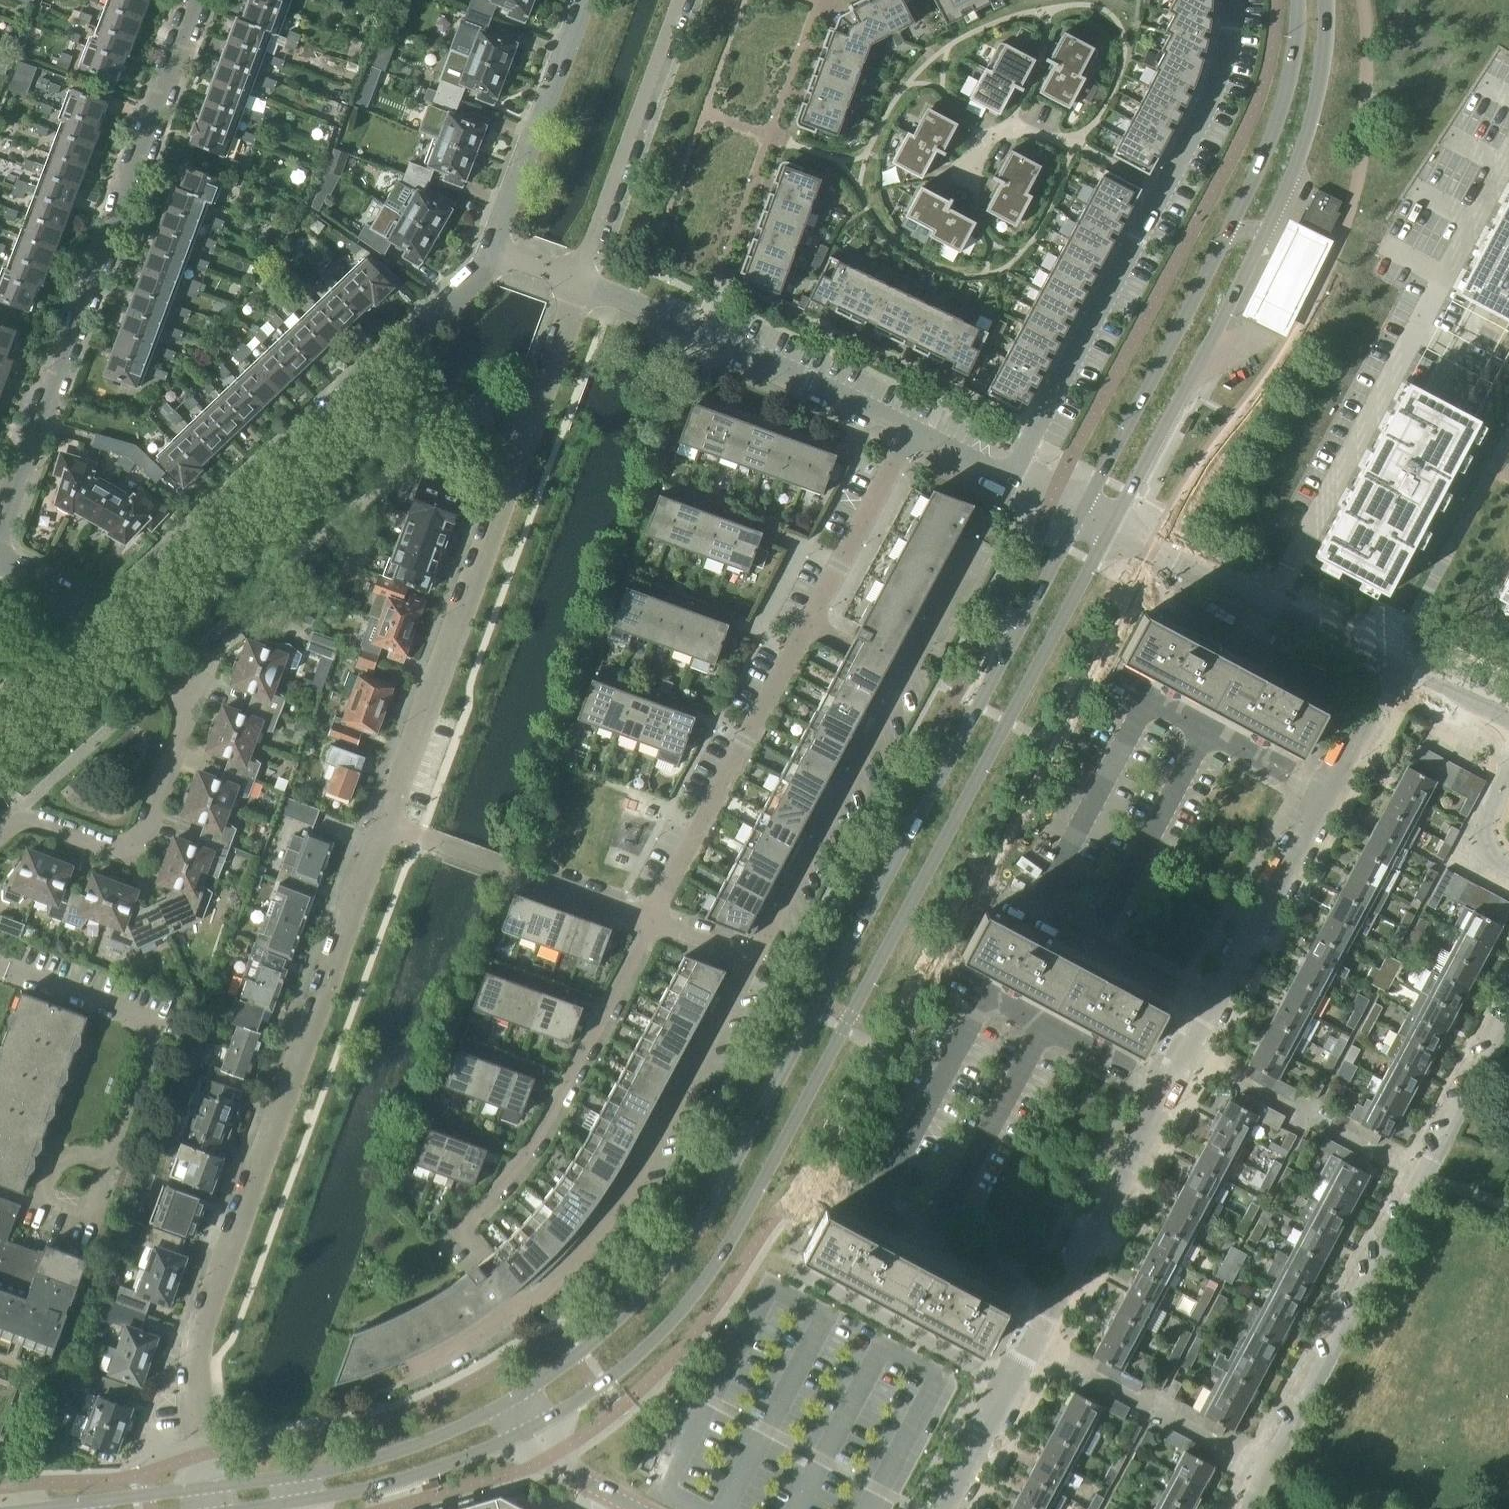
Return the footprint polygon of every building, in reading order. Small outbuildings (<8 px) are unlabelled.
[(105,7),(140,20),(143,11),(146,10),(149,2),(148,0),(108,0),(105,7)] [(246,14),(243,21),(272,32),(298,42),(301,34),(289,30),(289,31),(280,27),(285,14),(248,0),(244,13),(246,14)] [(248,0),(285,14),(290,0),(248,0)] [(381,9),(384,0),(372,0),(370,5),(381,9)] [(468,10),(490,18),(492,12),(496,3),(488,0),(472,0),(468,10)] [(496,3),(512,9),(511,11),(511,12),(512,14),(513,15),(514,17),(515,18),(516,19),(518,19),(519,19),(521,18),(522,18),(523,17),(524,16),(525,14),(526,15),(532,0),(488,0),(496,3)] [(840,17),(871,45),(891,35),(892,34),(875,0),(870,2),(869,0),(862,0),(848,7),(851,12),(840,17)] [(892,34),(898,31),(915,23),(905,4),(909,2),(908,0),(875,0),(892,34)] [(947,26),(964,17),(962,12),(971,7),(974,12),(991,3),(989,0),(934,0),(947,26)] [(1169,10),(1209,31),(1211,26),(1211,19),(1206,16),(1209,11),(1212,12),(1212,10),(1192,0),(1175,0),(1169,10)] [(1212,10),(1213,0),(1212,0),(1192,0),(1212,10)] [(100,19),(98,27),(132,41),(136,32),(138,31),(141,23),(140,21),(140,20),(105,7),(100,19)] [(490,18),(468,10),(464,21),(486,29),(490,18)] [(1174,15),(1166,30),(1206,51),(1208,40),(1203,37),(1205,31),(1209,33),(1209,31),(1169,10),(1168,12),(1174,15)] [(77,19),(88,24),(91,16),(80,12),(77,19)] [(828,50),(826,55),(863,68),(864,66),(871,45),(840,17),(835,31),(830,29),(823,48),(828,50)] [(231,39),(230,41),(264,53),(269,42),(283,47),(284,45),(295,49),(298,42),(272,32),(243,21),(238,19),(234,28),(233,27),(229,38),(231,39)] [(89,38),(86,47),(121,60),(124,53),(127,55),(128,53),(131,52),(134,44),(132,41),(98,27),(93,40),(89,38)] [(465,55),(464,57),(509,74),(513,64),(515,63),(515,62),(512,63),(509,62),(515,45),(514,45),(514,43),(514,42),(514,40),(513,39),(512,38),(511,37),(509,36),(507,35),(506,35),(504,36),(503,36),(502,37),(501,38),(500,40),(475,30),(468,47),(465,46),(464,43),(460,41),(457,43),(454,51),(465,55)] [(1170,34),(1162,50),(1200,70),(1203,59),(1198,56),(1201,51),(1205,53),(1206,51),(1166,30),(1165,32),(1170,34)] [(892,34),(891,35),(896,45),(904,42),(898,31),(892,34)] [(66,39),(77,44),(80,36),(69,32),(66,39)] [(1054,46),(1046,60),(1085,80),(1086,78),(1080,75),(1095,48),(1064,32),(1058,45),(1057,45),(1056,45),(1055,45),(1054,46)] [(223,59),(222,61),(257,74),(264,53),(230,41),(227,49),(225,48),(221,58),(223,59)] [(986,68),(984,70),(1023,90),(1030,76),(1030,75),(1030,74),(1030,73),(1029,72),(1036,60),(1005,44),(991,71),(986,68)] [(1387,220),(1499,50),(1508,56),(1508,53),(1498,45),(1384,219),(1387,220)] [(121,60),(86,47),(79,68),(113,80),(116,72),(119,73),(121,72),(124,63),(123,61),(121,60)] [(1164,53),(1156,68),(1193,88),(1198,78),(1193,75),(1195,70),(1200,72),(1200,70),(1162,50),(1161,51),(1164,53)] [(58,60),(70,64),(72,57),(61,53),(58,60)] [(819,58),(813,76),(855,91),(860,77),(863,68),(826,55),(825,60),(819,58)] [(269,64),(280,68),(283,60),(272,56),(269,64)] [(509,74),(464,57),(455,82),(464,85),(480,91),(480,93),(480,94),(480,96),(481,97),(482,99),(483,100),(485,101),(486,101),(488,101),(489,101),(491,100),(492,99),(493,98),(494,97),(495,97),(502,81),(505,82),(506,84),(507,84),(506,81),(509,74)] [(23,89),(32,66),(18,60),(9,84),(23,89)] [(1085,80),(1046,60),(1046,61),(1052,64),(1045,77),(1045,78),(1045,79),(1045,80),(1046,81),(1039,93),(1069,109),(1085,80)] [(217,69),(212,81),(249,95),(257,74),(222,61),(219,70),(217,69)] [(860,77),(867,80),(871,68),(864,66),(863,68),(860,77)] [(871,68),(867,80),(874,82),(878,71),(871,68)] [(1157,71),(1149,86),(1186,106),(1187,104),(1188,101),(1191,96),(1185,93),(1188,87),(1193,90),(1193,88),(1156,68),(1155,70),(1157,71)] [(1023,90),(984,70),(969,99),(999,115),(1006,102),(1006,103),(1007,103),(1008,102),(1009,102),(1009,101),(1016,88),(1022,92),(1023,90)] [(812,95),(810,100),(850,115),(853,106),(850,104),(855,91),(813,76),(807,93),(812,95)] [(261,84),(273,88),(276,81),(264,77),(261,84)] [(437,91),(437,92),(459,101),(463,90),(441,81),(440,82),(432,79),(428,88),(437,91)] [(210,94),(207,102),(241,115),(249,95),(212,81),(208,93),(210,94)] [(46,90),(58,94),(60,86),(49,82),(46,90)] [(1149,88),(1140,104),(1177,123),(1182,113),(1177,110),(1180,105),(1185,107),(1186,106),(1149,86),(1148,88),(1149,88)] [(459,101),(437,92),(428,89),(424,100),(455,111),(459,101)] [(66,97),(61,111),(96,124),(97,123),(99,124),(101,123),(105,114),(103,112),(101,111),(104,102),(69,90),(66,97)] [(850,115),(810,100),(808,105),(803,103),(797,121),(796,122),(797,124),(797,125),(798,126),(799,127),(800,128),(801,129),(816,134),(818,130),(838,137),(843,123),(847,124),(847,123),(850,115)] [(202,115),(199,123),(234,136),(241,115),(207,102),(206,105),(204,104),(200,114),(202,115)] [(38,111),(50,115),(53,108),(41,103),(38,111)] [(1140,104),(1131,121),(1168,140),(1176,125),(1177,123),(1140,104)] [(853,106),(850,115),(860,118),(863,110),(853,106)] [(908,132),(907,134),(945,154),(952,140),(952,139),(952,138),(952,137),(951,137),(958,124),(927,108),(913,135),(908,132)] [(249,118),(260,122),(263,115),(252,110),(249,118)] [(57,133),(62,135),(92,146),(93,145),(95,143),(98,136),(97,133),(98,131),(94,130),(96,124),(61,111),(59,119),(62,121),(57,133)] [(427,136),(434,138),(478,156),(481,147),(484,145),(483,144),(481,145),(477,144),(484,127),(482,127),(483,127),(483,125),(483,124),(483,122),(482,121),(481,120),(480,119),(478,118),(477,118),(475,117),(474,118),(472,118),(471,119),(470,120),(469,122),(443,112),(437,129),(430,127),(427,136)] [(860,118),(850,115),(847,123),(857,127),(860,118)] [(1131,121),(1122,137),(1159,157),(1164,147),(1159,144),(1162,139),(1167,142),(1168,140),(1131,121)] [(234,136),(199,123),(198,126),(196,125),(192,135),(194,136),(191,144),(226,157),(234,136)] [(29,131),(35,133),(46,137),(48,130),(37,125),(36,127),(31,125),(29,131)] [(241,139),(252,143),(255,135),(244,131),(241,139)] [(945,154),(907,134),(891,163),(921,179),(928,167),(929,167),(930,167),(931,166),(931,165),(938,153),(944,156),(945,154)] [(62,135),(54,155),(85,166),(85,165),(88,164),(91,156),(90,154),(92,146),(62,135)] [(1159,157),(1122,137),(1113,156),(1149,175),(1155,164),(1150,161),(1153,156),(1158,158),(1159,157)] [(478,156),(434,138),(424,164),(448,173),(448,175),(448,176),(448,178),(449,179),(450,181),(451,182),(452,182),(455,183),(456,183),(458,183),(459,182),(460,181),(461,180),(462,178),(464,179),(470,163),(473,164),(475,167),(476,166),(475,164),(478,156)] [(325,171),(340,177),(349,154),(334,149),(325,171)] [(1034,202),(1036,199),(1032,197),(1032,196),(1027,193),(1041,166),(1011,150),(1004,162),(1003,162),(1002,162),(1002,163),(1001,163),(1001,164),(994,177),(993,176),(993,178),(1021,193),(1030,198),(1030,199),(1034,202)] [(42,174),(42,175),(77,188),(80,179),(83,178),(85,170),(84,168),(85,166),(54,155),(50,154),(45,167),(25,159),(22,167),(42,174)] [(230,167),(242,172),(244,164),(233,160),(230,167)] [(778,185),(776,190),(816,205),(819,196),(819,195),(816,194),(821,180),(801,172),(803,168),(791,164),(788,162),(786,162),(784,162),(782,163),(780,165),(779,166),(778,170),(774,179),(773,183),(778,185)] [(409,164),(405,175),(427,184),(432,172),(409,164)] [(176,188),(175,188),(209,201),(209,202),(214,204),(223,182),(189,169),(186,175),(185,174),(182,176),(178,188),(176,188)] [(1095,187),(1094,188),(1131,208),(1132,206),(1135,201),(1141,189),(1104,170),(1095,187)] [(42,175),(34,195),(69,208),(72,200),(75,199),(78,191),(77,188),(42,175)] [(225,183),(236,187),(239,179),(227,175),(225,183)] [(403,217),(439,238),(444,229),(447,228),(446,227),(444,228),(441,226),(450,211),(448,210),(448,209),(449,208),(449,207),(449,205),(448,204),(448,203),(447,202),(445,201),(444,200),(442,200),(441,200),(439,200),(438,201),(437,202),(436,203),(423,196),(427,184),(405,175),(401,185),(411,191),(398,214),(403,217)] [(1040,201),(1036,199),(1034,202),(1030,199),(1030,198),(1021,193),(993,178),(992,179),(998,182),(991,195),(991,196),(991,197),(991,198),(992,198),(988,205),(985,211),(1015,227),(1030,200),(1039,204),(1040,201)] [(17,180),(14,187),(25,191),(28,184),(17,180)] [(25,191),(14,187),(11,195),(23,199),(25,191)] [(929,236),(927,241),(930,243),(932,238),(931,237),(935,228),(951,199),(950,199),(949,199),(937,192),(936,192),(935,192),(934,192),(933,193),(921,187),(904,217),(932,232),(930,236),(929,236)] [(170,202),(167,209),(201,222),(209,202),(209,201),(175,188),(175,189),(173,190),(169,199),(170,202)] [(1086,204),(1085,205),(1122,225),(1123,223),(1118,220),(1121,215),(1126,218),(1131,208),(1094,188),(1094,189),(1086,204)] [(762,210),(762,211),(805,226),(805,225),(809,213),(813,214),(813,213),(816,205),(776,190),(774,195),(769,193),(764,207),(763,210),(762,210)] [(1341,202),(1317,190),(1298,228),(1325,241),(1339,213),(1336,212),(1341,202)] [(1455,293),(1459,295),(1470,301),(1508,322),(1508,190),(1502,204),(1501,205),(1489,228),(1489,229),(1479,247),(1466,271),(1456,290),(1455,293)] [(34,195),(26,215),(61,229),(62,227),(64,226),(67,218),(66,216),(69,208),(34,195)] [(817,205),(826,208),(829,200),(819,196),(816,205),(817,205)] [(930,243),(927,241),(924,245),(928,247),(932,238),(960,253),(976,223),(963,216),(963,215),(963,214),(962,213),(949,206),(952,200),(951,199),(935,228),(931,237),(932,238),(930,243)] [(823,217),(826,208),(817,205),(816,205),(813,213),(823,217)] [(1076,221),(1076,222),(1113,241),(1114,240),(1109,237),(1112,232),(1117,235),(1122,225),(1085,205),(1085,206),(1077,221),(1076,221)] [(4,215),(15,220),(18,212),(7,208),(4,215)] [(162,222),(160,229),(194,242),(201,222),(167,209),(167,210),(165,211),(162,220),(162,222)] [(761,230),(759,235),(796,249),(796,248),(804,228),(804,226),(805,227),(805,226),(762,211),(761,214),(756,228),(761,230)] [(26,215),(19,236),(54,249),(54,248),(57,247),(60,239),(59,236),(60,233),(61,229),(26,215)] [(210,225),(221,229),(224,222),(213,217),(210,225)] [(439,238),(403,217),(399,224),(394,221),(384,238),(391,242),(391,241),(408,251),(408,253),(408,254),(408,256),(408,257),(409,258),(410,260),(411,261),(412,261),(414,262),(415,262),(417,262),(418,261),(419,260),(420,259),(421,258),(422,259),(430,244),(433,246),(434,248),(436,248),(435,245),(439,238)] [(1285,335),(1334,240),(1289,217),(1241,313),(1285,335)] [(1113,241),(1076,222),(1076,223),(1068,238),(1067,238),(1067,239),(1104,259),(1105,257),(1108,252),(1113,241)] [(155,243),(152,250),(186,262),(194,242),(160,229),(160,230),(157,231),(154,240),(155,243)] [(357,239),(382,256),(388,247),(363,230),(357,239)] [(796,249),(759,235),(758,240),(753,238),(748,252),(746,255),(746,256),(788,271),(789,270),(788,270),(796,249)] [(19,236),(11,257),(46,270),(47,267),(49,262),(52,261),(55,253),(53,250),(54,249),(19,236)] [(202,246),(214,250),(216,243),(205,238),(202,246)] [(1099,269),(1104,259),(1067,239),(1067,240),(1059,255),(1058,255),(1058,256),(1095,275),(1096,274),(1091,271),(1093,266),(1099,269)] [(346,246),(354,255),(362,248),(352,241),(346,246)] [(815,256),(823,259),(829,248),(821,245),(815,256)] [(147,264),(144,271),(178,284),(186,262),(152,250),(152,251),(149,252),(146,261),(147,264)] [(818,281),(809,298),(803,310),(820,318),(825,307),(827,303),(832,305),(855,256),(848,252),(843,263),(829,257),(818,281)] [(788,271),(746,256),(740,273),(744,275),(743,280),(742,281),(756,286),(755,289),(755,290),(777,300),(787,274),(788,271)] [(818,270),(823,259),(815,256),(810,266),(818,270)] [(849,319),(870,276),(869,275),(869,276),(858,270),(863,259),(855,256),(832,305),(836,307),(834,311),(834,312),(848,319),(849,319)] [(1095,275),(1058,256),(1058,257),(1050,272),(1049,272),(1049,273),(1086,293),(1087,291),(1082,288),(1084,283),(1090,286),(1095,275)] [(0,276),(35,289),(37,283),(41,284),(41,282),(44,281),(47,273),(46,271),(46,270),(11,257),(6,269),(3,268),(0,276)] [(361,268),(350,277),(375,304),(376,303),(381,303),(386,298),(386,293),(392,288),(365,258),(358,265),(361,268)] [(195,266),(206,270),(209,263),(197,259),(195,266)] [(317,274),(326,282),(332,277),(323,268),(317,274)] [(137,290),(137,291),(171,304),(178,284),(144,271),(142,277),(139,279),(136,288),(137,290)] [(871,276),(870,276),(849,319),(849,320),(849,319),(864,326),(866,321),(871,324),(894,275),(887,271),(882,282),(870,276),(871,276)] [(1040,290),(1077,310),(1078,308),(1072,306),(1075,300),(1080,303),(1086,293),(1049,273),(1049,274),(1041,290),(1040,289),(1040,290)] [(887,338),(888,338),(909,294),(908,294),(896,289),(902,278),(894,275),(871,324),(875,326),(873,330),(873,331),(887,338)] [(0,276),(0,300),(27,310),(30,302),(32,303),(35,302),(38,293),(37,290),(35,289),(0,276)] [(332,277),(326,282),(332,289),(357,315),(362,310),(364,312),(367,312),(375,304),(350,277),(349,279),(346,276),(338,284),(332,277)] [(256,281),(262,288),(266,285),(261,278),(256,281)] [(190,279),(187,287),(198,291),(201,284),(190,279)] [(301,289),(309,297),(315,292),(307,283),(301,289)] [(198,291),(187,287),(184,294),(196,299),(198,291)] [(332,289),(316,304),(341,330),(346,326),(349,326),(356,319),(356,316),(357,315),(332,289)] [(910,342),(933,293),(926,290),(921,301),(909,295),(909,294),(888,338),(903,345),(905,340),(910,342)] [(1031,306),(1031,307),(1067,327),(1068,325),(1063,323),(1066,317),(1071,320),(1077,310),(1040,290),(1039,291),(1040,291),(1032,307),(1031,306)] [(129,311),(129,312),(163,325),(171,304),(137,291),(134,298),(132,299),(128,308),(129,311)] [(941,297),(933,293),(910,342),(914,345),(912,349),(926,356),(926,357),(927,357),(948,313),(947,313),(935,308),(941,297)] [(803,310),(809,298),(801,295),(795,307),(803,310)] [(285,304),(293,313),(299,307),(291,298),(285,304)] [(979,300),(976,307),(983,310),(986,303),(979,300)] [(316,304),(300,320),(325,345),(330,341),(333,341),(340,334),(340,331),(341,330),(316,304)] [(177,315),(188,319),(191,312),(180,307),(177,315)] [(1022,323),(1022,324),(1059,343),(1059,342),(1054,339),(1057,334),(1062,337),(1067,327),(1031,307),(1030,308),(1031,308),(1023,324),(1022,323)] [(948,313),(927,357),(942,364),(942,363),(944,359),(948,361),(972,312),(965,309),(960,319),(948,314),(948,313)] [(122,332),(121,332),(155,345),(163,325),(129,312),(127,319),(124,320),(121,329),(122,332)] [(979,316),(972,312),(948,361),(953,363),(951,368),(946,379),(962,387),(968,374),(973,363),(978,353),(981,346),(988,333),(974,326),(979,316)] [(269,319),(278,328),(283,322),(275,313),(269,319)] [(300,320),(284,335),(309,360),(314,356),(317,356),(324,349),(324,347),(325,345),(300,320)] [(999,321),(994,331),(1001,335),(1006,324),(999,321)] [(1013,341),(1050,361),(1050,359),(1045,356),(1048,351),(1053,354),(1059,343),(1022,324),(1021,325),(1022,325),(1014,340),(1013,340),(1013,341)] [(7,352),(8,351),(11,352),(14,351),(16,344),(15,341),(12,340),(15,331),(0,326),(0,350),(7,352)] [(169,335),(180,340),(183,332),(172,328),(169,335)] [(253,334),(262,343),(267,337),(259,329),(253,334)] [(1001,335),(994,331),(988,342),(996,346),(1001,335)] [(114,352),(114,353),(148,366),(155,345),(121,332),(119,340),(116,341),(113,350),(114,352)] [(284,335),(268,350),(293,376),(298,371),(301,371),(308,365),(308,362),(309,360),(284,335)] [(1044,371),(1050,361),(1013,341),(1012,342),(1013,342),(1005,357),(1004,357),(1004,358),(1041,378),(1041,376),(1036,373),(1039,368),(1044,371)] [(243,344),(238,349),(246,358),(252,353),(243,344)] [(161,356),(172,360),(175,353),(164,348),(161,356)] [(246,358),(238,349),(232,355),(240,364),(246,358)] [(6,375),(6,374),(8,373),(12,364),(11,362),(11,360),(5,358),(7,352),(0,350),(0,373),(6,375)] [(268,350),(252,365),(277,391),(282,386),(285,387),(292,380),(292,377),(293,376),(268,350)] [(1508,358),(1508,351),(1474,417),(1477,418),(1508,358)] [(148,366),(114,353),(111,360),(109,361),(105,370),(106,373),(106,375),(108,375),(106,381),(119,386),(122,380),(140,387),(148,366)] [(978,353),(973,363),(980,367),(985,356),(978,353)] [(995,375),(1032,394),(1032,393),(1027,390),(1030,385),(1035,388),(1041,378),(1004,358),(1003,359),(1004,359),(995,374),(995,375)] [(980,367),(973,363),(968,374),(975,378),(980,367)] [(216,370),(224,379),(230,373),(221,365),(216,370)] [(252,365),(236,380),(261,406),(262,406),(264,406),(271,399),(271,396),(277,391),(252,365)] [(154,377),(165,381),(168,373),(157,369),(154,377)] [(1026,405),(1032,394),(995,375),(994,376),(995,376),(985,393),(999,400),(999,401),(1017,410),(1018,409),(1022,402),(1026,405)] [(200,385),(208,394),(214,388),(205,380),(200,385)] [(236,380),(220,396),(245,422),(246,421),(248,421),(255,415),(255,412),(261,406),(236,380)] [(1362,467),(1315,556),(1387,595),(1479,420),(1407,382),(1370,451),(1375,454),(1366,470),(1362,467)] [(184,400),(192,409),(198,404),(189,395),(184,400)] [(220,396),(204,411),(229,437),(230,436),(233,436),(240,430),(240,427),(245,422),(220,396)] [(678,443),(699,450),(714,410),(693,403),(678,443)] [(168,415),(176,424),(182,419),(174,410),(168,415)] [(699,450),(720,458),(734,418),(714,410),(699,450)] [(204,411),(188,426),(213,452),(214,451),(217,451),(224,445),(224,442),(229,437),(204,411)] [(720,458),(740,465),(754,425),(734,418),(720,458)] [(740,465),(760,473),(775,433),(754,425),(740,465)] [(172,441),(175,444),(199,471),(209,462),(209,459),(207,457),(213,452),(188,426),(172,441)] [(760,473),(780,480),(795,440),(775,433),(760,473)] [(93,447),(121,456),(115,466),(128,473),(135,462),(155,482),(164,474),(135,446),(97,435),(93,447)] [(780,480),(801,487),(815,447),(795,440),(780,480)] [(199,471),(175,444),(159,459),(184,486),(189,480),(194,480),(199,475),(199,471)] [(815,447),(801,487),(822,495),(836,455),(815,447)] [(70,511),(71,512),(91,478),(92,478),(96,464),(65,455),(61,466),(63,467),(61,476),(64,477),(56,504),(59,505),(59,509),(67,513),(70,511)] [(419,483),(421,484),(409,515),(450,530),(455,517),(460,516),(463,507),(460,503),(461,499),(445,492),(448,483),(422,473),(419,483)] [(85,516),(93,520),(110,489),(92,478),(91,478),(71,512),(82,518),(85,516)] [(701,485),(698,493),(705,496),(709,488),(701,485)] [(861,626),(845,656),(882,677),(892,659),(895,653),(895,654),(905,635),(903,634),(943,560),(938,557),(952,530),(953,530),(955,527),(959,529),(959,530),(960,530),(974,505),(933,490),(929,498),(920,493),(911,488),(903,503),(904,503),(851,602),(850,601),(842,616),(851,621),(861,626)] [(100,529),(110,534),(129,500),(110,489),(93,520),(100,525),(100,529)] [(129,500),(110,534),(112,535),(112,539),(120,544),(124,542),(126,543),(144,523),(147,525),(153,519),(155,520),(163,511),(139,489),(129,500)] [(714,502),(724,505),(727,497),(717,494),(714,502)] [(645,535),(666,543),(680,503),(659,495),(645,535)] [(741,502),(739,510),(745,512),(747,504),(741,502)] [(666,543),(686,550),(701,510),(680,503),(666,543)] [(376,519),(366,508),(359,515),(363,518),(372,530),(376,519)] [(686,550),(706,557),(721,517),(701,510),(686,550)] [(409,515),(397,547),(439,561),(443,548),(448,546),(451,538),(449,534),(450,530),(409,515)] [(706,557),(727,565),(741,525),(721,517),(706,557)] [(741,525),(727,565),(748,573),(762,533),(741,525)] [(391,559),(384,577),(407,585),(427,592),(428,590),(433,588),(436,580),(433,576),(439,561),(397,547),(393,560),(391,559)] [(757,549),(751,565),(760,568),(765,552),(757,549)] [(389,598),(381,620),(413,632),(417,621),(420,621),(423,613),(422,613),(427,600),(410,594),(407,602),(400,599),(401,598),(403,598),(407,585),(384,577),(366,571),(364,579),(383,586),(381,591),(391,594),(390,598),(389,598)] [(1496,598),(1508,605),(1508,574),(1496,598)] [(628,646),(632,635),(647,595),(626,587),(607,638),(628,646)] [(632,635),(652,642),(667,602),(647,595),(632,635)] [(652,642),(673,650),(687,609),(667,602),(652,642)] [(673,650),(693,657),(708,617),(687,609),(673,650)] [(1324,709),(1175,630),(1145,614),(1144,615),(1121,658),(1122,658),(1121,660),(1300,756),(1301,754),(1302,754),(1325,711),(1324,711),(1324,709)] [(413,632),(381,620),(370,616),(361,645),(362,645),(380,652),(382,646),(389,648),(388,650),(390,650),(387,658),(404,664),(412,644),(410,641),(413,632)] [(729,625),(708,617),(693,657),(714,665),(718,655),(718,654),(723,641),(729,625)] [(305,649),(333,660),(340,642),(312,631),(305,649)] [(730,643),(723,641),(718,654),(725,657),(730,643)] [(235,660),(234,661),(278,677),(281,668),(297,668),(302,654),(289,644),(272,643),(270,649),(248,642),(245,651),(244,651),(243,650),(240,651),(238,653),(236,656),(235,660)] [(362,645),(358,656),(376,662),(380,652),(362,645)] [(376,662),(358,656),(351,653),(347,663),(372,673),(376,662)] [(835,675),(872,695),(876,689),(882,692),(887,682),(888,682),(881,678),(882,677),(845,656),(835,675)] [(257,694),(253,705),(279,715),(286,698),(274,688),(278,677),(234,661),(235,662),(233,665),(232,669),(233,672),(234,674),(236,675),(232,685),(257,694)] [(609,675),(616,677),(618,670),(611,668),(609,675)] [(835,675),(826,692),(870,716),(875,705),(868,702),(872,695),(835,675)] [(343,696),(351,699),(384,712),(388,701),(391,700),(394,692),(392,690),(393,687),(360,676),(354,691),(346,688),(343,696)] [(577,719),(599,727),(613,687),(592,679),(577,719)] [(660,690),(669,693),(672,684),(663,681),(660,690)] [(599,727),(619,734),(634,694),(613,687),(599,727)] [(826,692),(816,709),(854,729),(857,722),(864,726),(870,716),(826,692)] [(619,734),(639,742),(654,702),(634,694),(619,734)] [(384,712),(351,699),(344,721),(335,717),(328,735),(356,745),(363,728),(376,732),(377,730),(381,729),(383,722),(381,719),(384,712)] [(639,742),(660,749),(674,709),(654,702),(639,742)] [(210,726),(253,743),(257,731),(273,732),(279,715),(253,705),(249,716),(224,707),(220,716),(218,716),(216,717),(214,719),(212,722),(211,726),(210,726)] [(677,766),(685,745),(690,732),(695,717),(674,709),(660,749),(656,759),(677,766)] [(816,709),(807,726),(851,749),(857,739),(850,736),(854,729),(816,709)] [(299,723),(297,730),(307,733),(309,726),(299,723)] [(233,760),(229,771),(255,780),(261,763),(249,754),(253,743),(210,726),(210,727),(209,731),(208,735),(208,738),(209,740),(211,741),(208,750),(233,760)] [(807,726),(798,743),(836,763),(839,756),(846,760),(851,749),(807,726)] [(690,732),(685,745),(692,748),(697,735),(690,732)] [(798,743),(789,760),(833,783),(839,773),(832,770),(836,763),(798,743)] [(365,757),(331,745),(325,762),(336,767),(327,792),(349,801),(365,757)] [(1418,746),(1406,767),(1418,773),(1429,751),(1418,746)] [(1440,757),(1429,751),(1418,773),(1428,779),(1440,757)] [(1428,779),(1436,782),(1440,784),(1451,763),(1440,757),(1428,779)] [(789,760),(780,777),(818,797),(821,790),(828,794),(833,783),(789,760)] [(1451,763),(1440,784),(1451,790),(1456,780),(1462,769),(1451,763)] [(1399,780),(1395,788),(1425,803),(1436,782),(1428,779),(1418,773),(1406,767),(1406,768),(1400,781),(1399,780)] [(1485,781),(1462,769),(1456,780),(1479,792),(1485,781)] [(186,791),(185,792),(229,808),(233,797),(248,797),(255,780),(229,771),(224,782),(199,773),(196,782),(194,781),(191,782),(189,784),(187,788),(186,792),(186,791)] [(780,777),(771,794),(815,817),(821,807),(814,803),(818,797),(780,777)] [(1451,790),(1466,798),(1474,803),(1479,792),(1456,780),(1451,790)] [(1391,797),(1384,810),(1413,826),(1420,813),(1430,818),(1435,809),(1425,803),(1395,788),(1390,796),(1391,797)] [(208,825),(204,836),(230,846),(237,829),(224,819),(229,808),(185,792),(185,793),(186,793),(184,797),(183,800),(184,803),(185,805),(186,806),(187,807),(183,816),(208,825)] [(771,794),(762,811),(800,831),(803,824),(810,828),(815,817),(771,794)] [(280,814),(313,827),(320,810),(287,797),(280,814)] [(1474,803),(1466,798),(1458,813),(1466,817),(1474,803)] [(1376,823),(1372,831),(1402,846),(1413,826),(1384,810),(1377,823),(1376,823)] [(762,811),(753,828),(797,851),(803,841),(796,837),(800,831),(762,811)] [(1451,827),(1443,842),(1451,846),(1459,831),(1451,827)] [(753,828),(744,844),(782,865),(785,858),(792,861),(797,851),(753,828)] [(277,881),(280,882),(314,895),(334,842),(303,831),(301,838),(293,836),(289,849),(288,849),(288,850),(277,881)] [(1369,839),(1362,852),(1390,867),(1402,846),(1372,831),(1368,839),(1369,839)] [(161,857),(204,874),(218,879),(230,846),(204,836),(200,848),(175,838),(171,847),(169,847),(167,848),(165,850),(163,853),(162,857),(161,857)] [(1451,846),(1443,842),(1436,856),(1443,860),(1451,846)] [(744,844),(735,861),(779,885),(785,875),(778,871),(782,865),(744,844)] [(27,893),(36,896),(52,853),(51,852),(51,853),(47,851),(44,851),(41,851),(39,852),(38,853),(38,854),(28,851),(20,872),(14,870),(3,883),(3,899),(17,905),(27,893)] [(1349,873),(1379,889),(1387,894),(1399,872),(1390,867),(1362,852),(1355,866),(1353,865),(1349,873)] [(46,916),(63,922),(73,896),(62,892),(71,867),(62,863),(63,861),(62,859),(60,857),(57,855),(53,853),(52,853),(36,896),(34,901),(47,905),(46,916)] [(177,898),(158,907),(170,934),(203,919),(213,892),(201,883),(204,874),(161,857),(161,858),(160,862),(159,866),(159,869),(160,871),(162,872),(159,881),(180,889),(177,898)] [(735,861),(726,878),(764,898),(767,892),(774,895),(779,885),(735,861)] [(256,872),(263,875),(266,868),(258,865),(256,872)] [(245,868),(241,882),(248,884),(253,870),(245,868)] [(1429,869),(1421,883),(1429,887),(1437,873),(1429,869)] [(1442,894),(1447,897),(1458,875),(1446,869),(1434,890),(1442,894)] [(251,887),(258,889),(263,875),(256,872),(251,887)] [(1346,882),(1339,895),(1368,910),(1379,889),(1349,873),(1345,881),(1346,882)] [(90,916),(101,921),(118,877),(117,877),(113,876),(109,875),(106,875),(104,877),(103,878),(94,875),(85,900),(73,896),(63,922),(81,928),(90,916)] [(1447,897),(1457,902),(1469,881),(1458,875),(1447,897)] [(118,877),(101,921),(110,924),(110,939),(137,950),(170,934),(158,907),(139,916),(129,913),(137,891),(128,888),(128,887),(128,885),(127,883),(125,881),(122,879),(118,878),(118,877)] [(726,878),(717,895),(761,919),(767,908),(760,905),(764,898),(726,878)] [(1457,902),(1468,908),(1479,887),(1469,881),(1457,902)] [(276,889),(267,914),(303,927),(314,895),(280,882),(277,889),(276,889)] [(1429,887),(1421,883),(1413,898),(1421,902),(1429,887)] [(1468,908),(1472,910),(1478,914),(1490,892),(1479,887),(1468,908)] [(1426,905),(1427,905),(1434,909),(1442,894),(1434,890),(1426,905)] [(1490,892),(1478,914),(1489,919),(1500,898),(1490,892)] [(501,930),(521,937),(534,900),(515,893),(501,930)] [(761,919),(717,895),(705,918),(745,933),(749,926),(756,929),(761,919)] [(1331,908),(1326,916),(1356,932),(1365,936),(1369,927),(1361,923),(1368,910),(1339,895),(1332,908),(1331,908)] [(1502,926),(1508,912),(1508,903),(1500,898),(1489,919),(1502,926)] [(521,937),(540,944),(553,907),(534,900),(521,937)] [(540,944),(559,951),(573,914),(553,907),(540,944)] [(1472,910),(1460,933),(1490,949),(1495,941),(1494,940),(1501,927),(1502,926),(1489,919),(1478,914),(1472,910)] [(267,917),(256,946),(291,959),(303,927),(267,914),(263,912),(262,915),(267,917)] [(962,957),(1112,1037),(1141,1053),(1142,1051),(1143,1052),(1166,1009),(1165,1009),(1166,1007),(987,912),(986,913),(985,913),(962,955),(963,956),(962,957)] [(1406,912),(1398,926),(1406,931),(1414,916),(1406,912)] [(559,951),(579,958),(592,922),(573,914),(559,951)] [(0,916),(0,930),(20,938),(25,924),(0,915),(0,916)] [(1323,924),(1316,937),(1345,953),(1356,932),(1326,916),(1322,923),(1323,924)] [(1419,918),(1411,933),(1419,937),(1427,922),(1419,918)] [(592,922),(579,958),(598,966),(605,947),(608,939),(612,929),(592,922)] [(1406,931),(1398,926),(1391,941),(1398,945),(1406,931)] [(1419,937),(1411,933),(1403,948),(1411,952),(1419,937)] [(1460,933),(1449,954),(1478,970),(1485,956),(1486,956),(1490,949),(1460,933)] [(245,954),(249,943),(235,937),(231,948),(245,954)] [(1308,950),(1304,958),(1334,974),(1344,980),(1349,971),(1338,965),(1345,953),(1316,937),(1309,951),(1308,950)] [(255,945),(244,977),(279,991),(291,959),(256,946),(255,945)] [(1449,954),(1438,976),(1467,992),(1472,983),(1471,982),(1478,970),(1449,954)] [(685,956),(676,972),(720,996),(726,985),(719,982),(726,971),(685,956)] [(1386,956),(1379,970),(1386,974),(1394,960),(1386,956)] [(1301,966),(1294,979),(1323,995),(1334,974),(1304,958),(1300,966),(1301,966)] [(1394,960),(1386,974),(1394,978),(1402,964),(1394,960)] [(1364,981),(1378,989),(1386,974),(1379,970),(1378,971),(1372,967),(1364,981)] [(472,1008),(492,1015),(505,978),(486,971),(472,1008)] [(676,972),(667,988),(712,1012),(717,1001),(710,998),(713,993),(720,996),(676,972)] [(1386,974),(1378,989),(1386,993),(1394,978),(1386,974)] [(1438,976),(1427,997),(1455,1012),(1463,998),(1464,999),(1467,992),(1438,976)] [(232,1010),(235,1011),(262,1020),(266,1009),(272,1011),(279,991),(244,977),(232,1010)] [(492,1015),(511,1022),(525,985),(505,978),(492,1015)] [(1286,992),(1282,1000),(1311,1016),(1323,995),(1294,979),(1287,993),(1286,992)] [(511,1022),(531,1029),(544,993),(525,985),(511,1022)] [(667,988),(659,1004),(703,1028),(709,1017),(702,1014),(705,1008),(712,1012),(667,988)] [(22,1193),(29,1175),(25,1173),(32,1157),(36,1158),(36,1156),(32,1154),(39,1137),(43,1139),(50,1121),(46,1120),(52,1103),(56,1104),(63,1087),(59,1085),(65,1068),(69,1070),(76,1052),(72,1050),(79,1034),(83,1035),(89,1017),(23,993),(16,1010),(20,1012),(14,1028),(10,1027),(3,1045),(7,1046),(1,1063),(0,1063),(0,1184),(22,1193)] [(531,1029),(550,1037),(564,1000),(544,993),(531,1029)] [(1408,1014),(1415,1018),(1445,1034),(1450,1025),(1448,1025),(1455,1012),(1427,997),(1420,993),(1408,1014)] [(1353,1011),(1361,1015),(1369,1001),(1357,995),(1349,1009),(1353,1011)] [(564,1000),(550,1037),(570,1044),(583,1007),(564,1000)] [(1278,1009),(1272,1022),(1300,1037),(1311,1016),(1282,1000),(1277,1008),(1278,1009)] [(1374,1003),(1366,1018),(1374,1022),(1382,1008),(1374,1003)] [(659,1004),(650,1020),(695,1043),(700,1033),(693,1029),(696,1024),(703,1028),(659,1004)] [(262,1020),(235,1011),(231,1021),(239,1024),(230,1048),(255,1057),(264,1033),(258,1031),(262,1020)] [(1361,1015),(1353,1011),(1346,1026),(1353,1030),(1361,1015)] [(1374,1022),(1366,1018),(1359,1033),(1367,1037),(1374,1022)] [(1415,1018),(1404,1039),(1433,1054),(1440,1040),(1441,1041),(1445,1034),(1415,1018)] [(650,1020),(642,1035),(686,1059),(692,1049),(685,1045),(688,1040),(694,1044),(695,1043),(650,1020)] [(1263,1035),(1259,1042),(1289,1058),(1300,1037),(1272,1022),(1264,1036),(1263,1035)] [(642,1035),(633,1051),(678,1075),(683,1065),(676,1061),(679,1056),(686,1060),(686,1059),(642,1035)] [(1385,1056),(1393,1060),(1423,1076),(1427,1068),(1426,1067),(1433,1054),(1404,1039),(1396,1035),(1385,1056)] [(206,1052),(209,1043),(195,1037),(191,1046),(206,1052)] [(1339,1039),(1331,1053),(1339,1057),(1346,1043),(1339,1039)] [(1248,1064),(1256,1068),(1277,1080),(1289,1058),(1259,1042),(1255,1050),(1256,1051),(1249,1063),(1248,1064)] [(1352,1046),(1344,1060),(1352,1064),(1360,1050),(1352,1046)] [(221,1070),(217,1082),(242,1091),(246,1080),(247,1080),(255,1057),(230,1048),(221,1071),(221,1070)] [(444,1086),(463,1093),(477,1056),(457,1049),(444,1086)] [(633,1051),(625,1067),(669,1091),(675,1081),(668,1077),(671,1072),(677,1076),(678,1075),(633,1051)] [(1339,1057),(1331,1053),(1323,1068),(1331,1072),(1339,1057)] [(463,1093),(483,1100),(496,1064),(477,1056),(463,1093)] [(186,1070),(194,1073),(198,1061),(190,1058),(186,1070)] [(1357,1067),(1352,1064),(1344,1060),(1336,1075),(1349,1082),(1357,1067)] [(1393,1060),(1382,1081),(1410,1097),(1418,1083),(1419,1083),(1423,1076),(1393,1060)] [(483,1100),(502,1108),(516,1071),(496,1064),(483,1100)] [(625,1067),(616,1083),(661,1107),(666,1096),(659,1093),(662,1088),(669,1091),(625,1067)] [(1250,1079),(1271,1091),(1277,1080),(1256,1068),(1250,1079)] [(516,1071),(502,1108),(522,1115),(527,1100),(534,1103),(538,1092),(531,1090),(535,1078),(516,1071)] [(179,1134),(177,1140),(219,1156),(226,1137),(229,1138),(239,1112),(236,1111),(243,1091),(242,1091),(217,1082),(201,1076),(198,1082),(195,1091),(203,1094),(197,1110),(197,1111),(189,1107),(188,1111),(179,1134)] [(1277,1080),(1271,1091),(1292,1102),(1298,1091),(1277,1080)] [(1316,1081),(1308,1096),(1316,1100),(1324,1085),(1316,1081)] [(1382,1081),(1371,1102),(1400,1118),(1404,1110),(1403,1109),(1410,1097),(1382,1081)] [(608,1099),(652,1123),(658,1112),(651,1109),(654,1104),(660,1107),(661,1107),(616,1083),(608,1099)] [(1321,1103),(1329,1107),(1337,1092),(1329,1088),(1321,1103)] [(1242,1094),(1236,1104),(1247,1110),(1258,1116),(1264,1105),(1242,1094)] [(599,1115),(644,1139),(649,1128),(642,1125),(645,1119),(652,1123),(608,1099),(599,1115)] [(1221,1114),(1216,1122),(1246,1138),(1258,1116),(1247,1110),(1236,1104),(1229,1100),(1229,1101),(1229,1102),(1222,1114),(1221,1114)] [(1357,1105),(1350,1118),(1360,1123),(1381,1135),(1388,1139),(1388,1138),(1395,1125),(1396,1125),(1400,1118),(1371,1102),(1367,1100),(1362,1108),(1357,1105)] [(1264,1105),(1258,1116),(1263,1119),(1262,1121),(1278,1130),(1279,1127),(1285,1116),(1264,1105)] [(1332,1123),(1354,1134),(1360,1123),(1350,1118),(1338,1112),(1332,1123)] [(599,1115),(591,1131),(635,1154),(641,1144),(634,1140),(636,1135),(643,1139),(644,1139),(599,1115)] [(1214,1130),(1206,1144),(1235,1160),(1246,1138),(1216,1122),(1213,1129),(1214,1130)] [(1360,1123),(1354,1134),(1375,1146),(1381,1135),(1360,1123)] [(415,1164),(435,1171),(448,1135),(429,1127),(415,1164)] [(584,1142),(582,1146),(626,1171),(632,1160),(625,1156),(628,1151),(635,1155),(635,1154),(591,1131),(584,1142)] [(1281,1147),(1288,1151),(1296,1137),(1288,1132),(1281,1147)] [(435,1171),(454,1179),(468,1142),(448,1135),(435,1171)] [(1319,1148),(1331,1155),(1340,1160),(1340,1159),(1346,1149),(1325,1137),(1319,1148)] [(166,1157),(175,1160),(216,1174),(222,1157),(219,1156),(177,1140),(173,1139),(166,1157)] [(1302,1140),(1294,1154),(1301,1158),(1309,1144),(1302,1140)] [(468,1142),(454,1179),(474,1186),(478,1174),(483,1161),(487,1149),(468,1142)] [(1198,1156),(1194,1165),(1223,1181),(1235,1160),(1206,1144),(1200,1157),(1198,1156)] [(575,1156),(573,1160),(616,1187),(622,1177),(616,1173),(619,1167),(625,1172),(626,1171),(582,1146),(575,1156)] [(1368,1160),(1346,1149),(1340,1159),(1362,1171),(1368,1160)] [(1329,1181),(1328,1182),(1358,1198),(1362,1189),(1361,1188),(1368,1176),(1369,1175),(1362,1171),(1340,1159),(1340,1160),(1331,1155),(1319,1176),(1329,1181)] [(216,1174),(175,1160),(170,1175),(204,1188),(210,1190),(216,1174)] [(566,1171),(563,1174),(605,1203),(612,1193),(605,1188),(609,1183),(615,1188),(616,1187),(573,1160),(566,1171)] [(490,1163),(483,1161),(478,1174),(485,1176),(490,1163)] [(1273,1161),(1265,1176),(1273,1180),(1281,1165),(1273,1161)] [(1213,1202),(1222,1207),(1223,1207),(1234,1187),(1223,1181),(1194,1165),(1190,1172),(1191,1172),(1184,1186),(1213,1202)] [(1287,1168),(1279,1183),(1286,1187),(1294,1172),(1287,1168)] [(556,1185),(553,1188),(594,1219),(601,1208),(595,1204),(598,1199),(605,1204),(605,1203),(563,1174),(556,1185)] [(1273,1180),(1265,1176),(1258,1190),(1266,1195),(1273,1180)] [(1328,1182),(1317,1203),(1345,1219),(1353,1204),(1354,1205),(1358,1198),(1328,1182)] [(1286,1187),(1279,1183),(1271,1198),(1279,1201),(1286,1187)] [(150,1221),(186,1235),(193,1237),(207,1200),(163,1184),(150,1221)] [(1171,1207),(1201,1223),(1211,1228),(1222,1207),(1213,1202),(1184,1186),(1177,1199),(1176,1199),(1171,1207)] [(545,1198),(543,1201),(582,1234),(589,1224),(583,1219),(587,1214),(593,1219),(594,1219),(553,1188),(545,1198)] [(26,1345),(51,1355),(52,1356),(68,1313),(65,1313),(69,1303),(71,1304),(88,1259),(46,1244),(43,1253),(5,1239),(13,1218),(15,1218),(20,1205),(0,1197),(0,1336),(26,1345)] [(1306,1223),(1306,1225),(1335,1240),(1340,1232),(1339,1231),(1345,1219),(1317,1203),(1308,1199),(1298,1219),(1306,1223)] [(543,1201),(531,1214),(569,1248),(577,1239),(571,1233),(575,1229),(581,1234),(582,1234),(543,1201)] [(1251,1203),(1243,1218),(1251,1222),(1258,1207),(1251,1203)] [(1169,1215),(1161,1229),(1190,1245),(1201,1223),(1171,1207),(1167,1214),(1169,1215)] [(803,1255),(848,1279),(938,1327),(983,1351),(983,1349),(984,1350),(1007,1307),(1006,1307),(1007,1305),(828,1210),(827,1211),(826,1211),(803,1254),(804,1254),(803,1255)] [(1264,1210),(1256,1225),(1264,1229),(1272,1214),(1264,1210)] [(523,1224),(520,1227),(556,1262),(565,1253),(559,1248),(563,1243),(569,1249),(569,1248),(531,1214),(523,1224)] [(1251,1222),(1243,1218),(1235,1232),(1243,1236),(1251,1222)] [(155,1249),(147,1271),(177,1282),(179,1279),(181,1271),(185,1271),(188,1263),(185,1260),(186,1257),(175,1254),(176,1250),(178,1250),(179,1250),(180,1249),(180,1248),(181,1247),(184,1239),(133,1220),(129,1232),(141,1237),(138,1243),(155,1249)] [(1264,1229),(1256,1225),(1249,1239),(1256,1243),(1264,1229)] [(1306,1225),(1295,1245),(1323,1260),(1330,1246),(1332,1247),(1335,1240),(1306,1225)] [(511,1236),(507,1239),(542,1276),(551,1267),(546,1261),(550,1257),(556,1263),(556,1262),(520,1227),(511,1236)] [(1153,1241),(1149,1249),(1178,1265),(1190,1245),(1161,1229),(1154,1241),(1153,1241)] [(498,1248),(494,1251),(522,1284),(523,1283),(528,1289),(528,1288),(537,1280),(532,1274),(537,1270),(542,1276),(507,1239),(498,1248)] [(1278,1252),(1273,1261),(1313,1283),(1317,1274),(1316,1273),(1323,1260),(1295,1245),(1288,1258),(1284,1256),(1285,1255),(1278,1252)] [(1231,1247),(1223,1261),(1231,1265),(1239,1251),(1231,1247)] [(1146,1257),(1139,1271),(1167,1286),(1178,1265),(1149,1249),(1145,1256),(1146,1257)] [(401,1313),(388,1318),(389,1319),(390,1319),(393,1325),(373,1334),(371,1327),(372,1326),(371,1325),(354,1332),(335,1383),(348,1379),(361,1375),(373,1371),(386,1366),(383,1360),(389,1358),(404,1352),(407,1350),(422,1343),(438,1335),(459,1322),(480,1309),(491,1301),(499,1294),(502,1299),(502,1300),(507,1297),(516,1289),(522,1284),(494,1251),(479,1264),(467,1272),(452,1283),(441,1290),(431,1296),(421,1302),(411,1307),(401,1313)] [(1239,1251),(1231,1265),(1239,1270),(1246,1255),(1239,1251)] [(1215,1276),(1223,1280),(1231,1265),(1223,1261),(1215,1276)] [(1277,1279),(1272,1288),(1300,1303),(1308,1289),(1309,1290),(1313,1283),(1273,1261),(1266,1273),(1277,1279)] [(1231,1265),(1223,1280),(1231,1284),(1239,1270),(1231,1265)] [(177,1282),(147,1271),(139,1292),(120,1286),(114,1303),(133,1309),(146,1314),(151,1298),(169,1304),(170,1302),(174,1301),(177,1293),(174,1291),(177,1282)] [(1131,1283),(1126,1292),(1156,1308),(1167,1286),(1139,1271),(1132,1284),(1131,1283)] [(1205,1288),(1198,1303),(1206,1307),(1214,1292),(1205,1288)] [(1272,1288),(1260,1309),(1290,1325),(1295,1316),(1293,1316),(1300,1303),(1272,1288)] [(1123,1300),(1116,1314),(1145,1329),(1156,1308),(1126,1292),(1122,1299),(1123,1300)] [(1219,1295),(1211,1310),(1219,1314),(1227,1299),(1219,1295)] [(133,1309),(114,1303),(106,1300),(102,1311),(129,1320),(133,1309)] [(1206,1307),(1198,1303),(1190,1317),(1198,1322),(1206,1307)] [(1260,1309),(1249,1330),(1278,1345),(1285,1331),(1286,1332),(1290,1325),(1260,1309)] [(1219,1314),(1211,1310),(1203,1324),(1211,1328),(1219,1314)] [(1108,1326),(1103,1334),(1142,1355),(1134,1350),(1145,1329),(1116,1314),(1109,1326),(1108,1326)] [(127,1326),(118,1349),(149,1361),(153,1351),(157,1350),(160,1342),(157,1339),(157,1337),(143,1332),(127,1326)] [(1183,1330),(1175,1344),(1183,1349),(1191,1334),(1183,1330)] [(1234,1349),(1267,1368),(1272,1359),(1271,1358),(1278,1345),(1249,1330),(1238,1351),(1234,1349)] [(1093,1356),(1100,1359),(1122,1371),(1132,1353),(1141,1357),(1142,1355),(1103,1334),(1100,1341),(1101,1342),(1094,1355),(1093,1356)] [(1197,1337),(1189,1352),(1196,1356),(1204,1341),(1197,1337)] [(1183,1349),(1175,1344),(1167,1359),(1175,1364),(1183,1349)] [(149,1361),(118,1349),(108,1346),(105,1354),(115,1358),(110,1373),(141,1384),(141,1382),(146,1381),(149,1373),(146,1370),(149,1361)] [(1219,1353),(1213,1365),(1255,1388),(1262,1374),(1264,1374),(1267,1368),(1234,1349),(1228,1361),(1225,1359),(1226,1357),(1219,1353)] [(1196,1356),(1189,1352),(1181,1367),(1189,1371),(1196,1356)] [(1094,1370),(1117,1382),(1122,1371),(1100,1359),(1094,1370)] [(1218,1378),(1211,1391),(1245,1410),(1249,1401),(1248,1400),(1255,1388),(1213,1365),(1208,1373),(1218,1378)] [(1122,1371),(1117,1382),(1137,1393),(1143,1383),(1122,1371)] [(1160,1372),(1152,1388),(1160,1392),(1168,1377),(1160,1372)] [(99,1387),(117,1394),(122,1396),(127,1385),(103,1376),(99,1387)] [(1166,1395),(1173,1399),(1181,1384),(1174,1380),(1166,1395)] [(1086,1385),(1081,1395),(1102,1407),(1108,1396),(1086,1385)] [(97,1408),(93,1419),(127,1431),(131,1420),(127,1419),(131,1408),(114,1402),(117,1394),(99,1387),(95,1386),(92,1394),(97,1396),(93,1407),(97,1408)] [(1211,1391),(1200,1412),(1204,1414),(1204,1415),(1226,1426),(1233,1430),(1233,1429),(1240,1416),(1241,1417),(1245,1410),(1211,1391)] [(1066,1405),(1061,1414),(1090,1430),(1102,1407),(1081,1395),(1074,1392),(1073,1392),(1074,1393),(1067,1405),(1066,1405)] [(1129,1408),(1108,1396),(1102,1407),(1123,1419),(1129,1408)] [(1178,1414),(1199,1425),(1204,1415),(1204,1414),(1200,1412),(1183,1403),(1178,1414)] [(1051,1436),(1079,1451),(1088,1456),(1099,1434),(1090,1430),(1061,1414),(1057,1421),(1058,1421),(1051,1436)] [(1204,1415),(1199,1425),(1220,1437),(1226,1426),(1204,1415)] [(127,1431),(93,1419),(89,1429),(85,1428),(81,1438),(98,1444),(116,1451),(119,1441),(123,1442),(127,1431)] [(1125,1437),(1133,1441),(1141,1427),(1133,1422),(1125,1437)] [(1163,1440),(1184,1452),(1191,1440),(1169,1429),(1163,1440)] [(1146,1430),(1138,1444),(1147,1449),(1154,1434),(1146,1430)] [(1043,1447),(1039,1456),(1068,1471),(1079,1451),(1051,1436),(1044,1448),(1043,1447)] [(70,1450),(93,1458),(97,1448),(74,1440),(70,1450)] [(1191,1440),(1184,1452),(1206,1463),(1207,1462),(1212,1452),(1191,1440)] [(1118,1451),(1110,1465),(1118,1470),(1126,1455),(1118,1451)] [(1184,1452),(1173,1473),(1202,1489),(1207,1480),(1206,1480),(1213,1467),(1214,1466),(1207,1462),(1206,1463),(1184,1452)] [(1036,1464),(1028,1478),(1057,1493),(1061,1484),(1078,1488),(1082,1479),(1068,1471),(1039,1456),(1035,1463),(1036,1464)] [(1131,1458),(1123,1473),(1131,1477),(1139,1462),(1131,1458)] [(1118,1470),(1110,1465),(1102,1480),(1110,1484),(1118,1470)] [(1131,1477),(1123,1473),(1115,1487),(1123,1491),(1131,1477)] [(1162,1494),(1190,1508),(1198,1495),(1199,1496),(1202,1489),(1173,1473),(1162,1494)] [(1016,1498),(1036,1508),(1048,1508),(1057,1493),(1028,1478),(1022,1490),(1021,1490),(1016,1498)] [(1088,1508),(1090,1508),(1097,1508),(1103,1497),(1096,1493),(1088,1508)] [(1060,1508),(1085,1508),(1087,1503),(1066,1494),(1060,1508)] [(1154,1508),(1190,1508),(1162,1494),(1154,1508)] [(521,1506),(520,1506),(520,1505),(519,1505),(502,1497),(502,1496),(501,1495),(500,1495),(500,1496),(478,1502),(477,1502),(477,1503),(475,1503),(474,1503),(455,1508),(526,1508),(521,1506)] [(1012,1508),(1036,1508),(1016,1498),(1012,1505),(1013,1506),(1012,1508)] [(1103,1508),(1114,1508),(1116,1504),(1108,1500),(1103,1508)]
